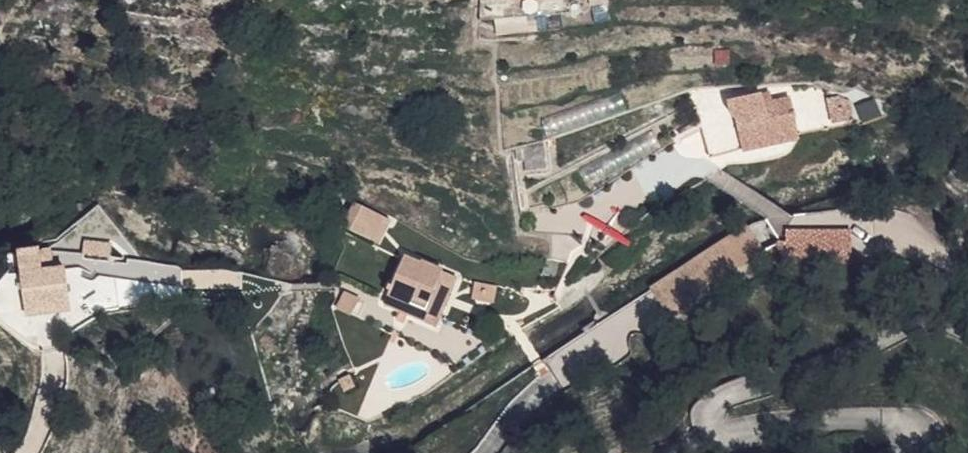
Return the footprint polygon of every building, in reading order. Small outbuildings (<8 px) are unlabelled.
[(501,0),(501,8),(528,11),(529,0),(501,0)] [(720,147),(730,149),(737,146),(736,137),(794,128),(788,97),(761,102),(735,105),(707,107),(697,107),(706,150),(720,147)] [(851,127),(861,118),(841,100),(832,110),(851,127)] [(795,135),(794,128),(736,137),(737,146),(795,135)] [(737,146),(730,149),(716,155),(737,146)] [(333,233),(361,246),(372,221),(344,208),(333,233)] [(743,225),(731,234),(748,258),(758,251),(743,225)] [(781,265),(850,264),(849,227),(780,228),(781,265)] [(731,234),(689,260),(706,284),(748,258),(731,234)] [(67,309),(183,297),(179,258),(111,265),(108,240),(81,243),(82,252),(61,254),(67,309)] [(39,257),(14,252),(11,276),(35,279),(39,257)] [(706,284),(689,260),(683,264),(698,290),(706,284)] [(387,300),(424,313),(434,283),(437,273),(430,270),(400,261),(387,300)] [(648,287),(668,316),(698,290),(683,264),(648,287)] [(35,292),(57,296),(59,285),(38,281),(35,292)] [(434,327),(448,288),(434,283),(424,313),(387,300),(384,311),(421,324),(434,327)] [(493,292),(474,288),(471,301),(490,306),(493,292)] [(35,292),(20,289),(15,309),(52,317),(57,296),(35,292)] [(357,306),(343,297),(336,310),(349,318),(357,306)]
